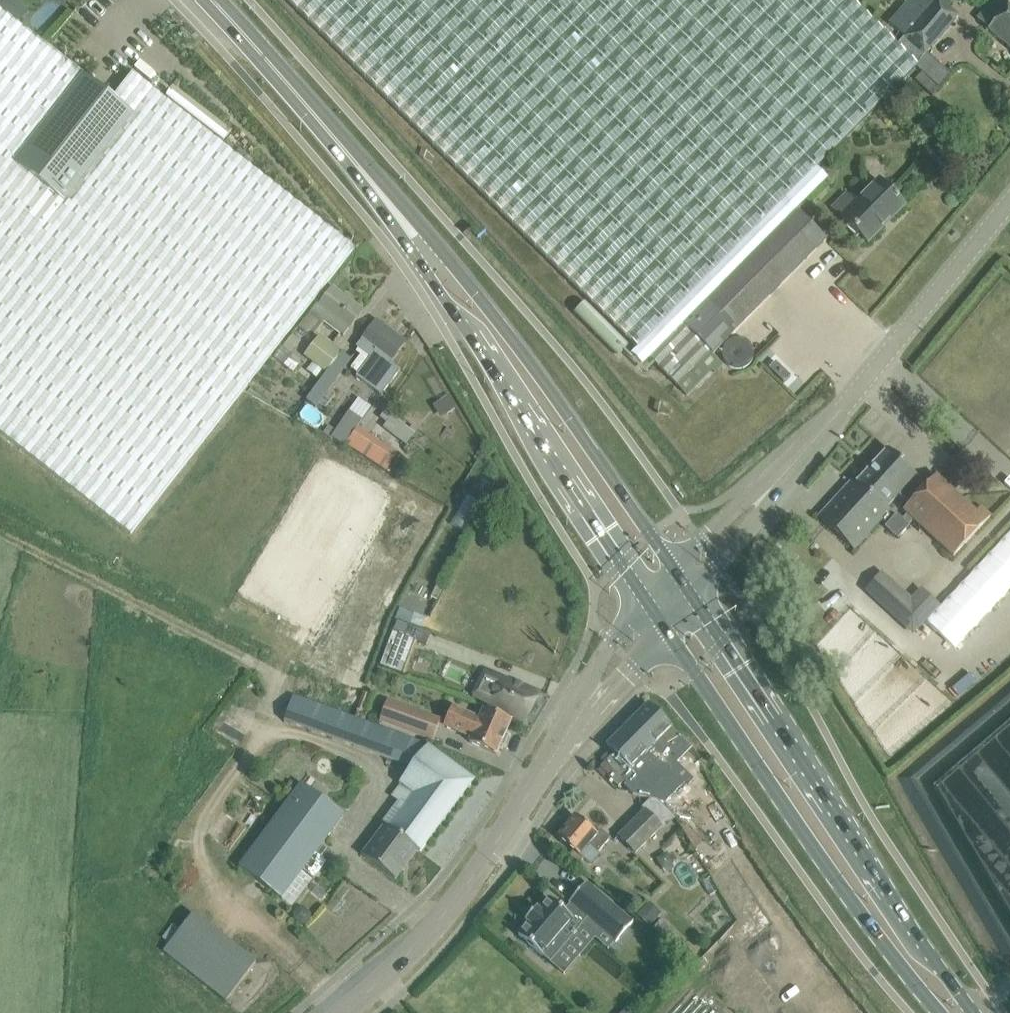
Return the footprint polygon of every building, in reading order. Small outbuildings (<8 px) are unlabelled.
[(638,348),(632,355),(643,366),(651,359),(677,385),(686,394),(720,361),(713,354),(682,323),(798,210),(829,180),(818,169),(919,66),(853,0),(288,0),(638,348)] [(889,24),(904,37),(903,38),(926,58),(960,17),(955,13),(949,8),(954,2),(951,0),(910,0),(889,24)] [(1009,0),(992,0),(976,18),(1009,48),(1009,1),(1009,0)] [(355,248),(151,88),(132,112),(65,198),(14,158),(81,73),(0,9),(0,432),(131,534),(355,248)] [(132,112),(114,98),(81,73),(14,158),(65,198),(132,112)] [(132,112),(151,88),(133,73),(114,98),(132,112)] [(905,206),(891,192),(879,180),(855,204),(846,195),(833,208),(868,243),(905,206)] [(827,240),(812,226),(798,210),(682,323),(713,354),(827,240)] [(317,303),(299,327),(307,334),(312,332),(319,322),(323,325),(326,322),(344,336),(363,311),(333,288),(320,305),(317,303)] [(366,364),(356,377),(382,397),(402,371),(391,363),(394,359),(406,343),(376,320),(364,336),(361,340),(357,347),(371,358),(366,364)] [(321,335),(305,357),(313,363),(324,372),(326,374),(343,352),(321,335)] [(723,352),(723,357),(725,361),(728,365),(732,368),(737,369),(742,369),(747,367),(751,363),(753,359),(754,354),(754,349),(752,345),(749,341),(744,338),(740,337),(735,338),(730,340),(726,343),(724,347),(723,352)] [(335,384),(353,360),(343,352),(326,374),(306,400),(316,408),(325,396),(335,384)] [(440,401),(447,414),(458,407),(451,395),(440,401)] [(350,441),(358,427),(362,422),(363,420),(350,411),(342,424),(332,437),(345,447),(347,445),(350,441)] [(393,417),(386,412),(380,420),(387,425),(393,417)] [(399,454),(358,427),(350,441),(347,445),(388,471),(399,454)] [(396,440),(405,447),(415,435),(410,430),(406,427),(396,440)] [(332,437),(336,433),(328,428),(324,434),(331,439),(332,437)] [(899,494),(910,504),(927,485),(888,448),(856,483),(853,480),(819,517),(854,550),(883,519),(888,513),(891,510),(887,506),(899,494)] [(954,557),(990,517),(980,508),(977,512),(936,475),(927,485),(910,504),(904,510),(908,514),(914,519),(954,557)] [(883,519),(888,524),(886,527),(898,538),(909,526),(908,525),(914,519),(908,514),(903,520),(897,515),(894,518),(888,513),(883,519)] [(937,605),(925,595),(912,609),(878,578),(868,589),(913,631),(937,605)] [(392,633),(380,667),(405,676),(417,641),(392,633)] [(485,670),(474,694),(489,701),(488,704),(524,721),(540,691),(502,674),(500,677),(485,670)] [(475,780),(459,768),(428,745),(376,725),(294,696),(285,723),(364,752),(410,769),(400,782),(401,783),(391,796),(399,802),(385,822),(387,824),(363,855),(395,879),(418,849),(421,852),(475,780)] [(433,740),(441,720),(388,701),(380,721),(433,740)] [(615,753),(611,757),(607,753),(601,759),(605,763),(601,766),(610,776),(615,771),(629,785),(627,787),(625,785),(624,786),(633,795),(652,799),(657,799),(674,816),(677,813),(666,802),(686,782),(689,786),(690,785),(673,768),(692,749),(680,738),(681,737),(648,704),(608,745),(615,753)] [(511,721),(493,713),(485,710),(480,720),(453,708),(445,725),(472,737),(470,742),(478,746),(497,754),(511,721)] [(282,900),(344,819),(299,786),(238,867),(282,900)] [(677,818),(674,816),(657,799),(652,799),(643,808),(645,810),(619,836),(636,853),(662,827),(665,830),(677,818)] [(557,837),(571,849),(573,851),(567,858),(578,867),(584,860),(580,857),(581,855),(592,864),(601,854),(599,852),(611,838),(601,829),(598,834),(576,815),(557,837)] [(529,923),(519,935),(551,962),(582,926),(581,926),(588,918),(616,942),(633,922),(586,882),(570,902),(573,905),(567,913),(550,899),(540,910),(537,908),(526,921),(529,923)] [(256,963),(241,951),(193,913),(180,929),(174,924),(163,937),(169,943),(163,950),(226,1000),(256,963)]
